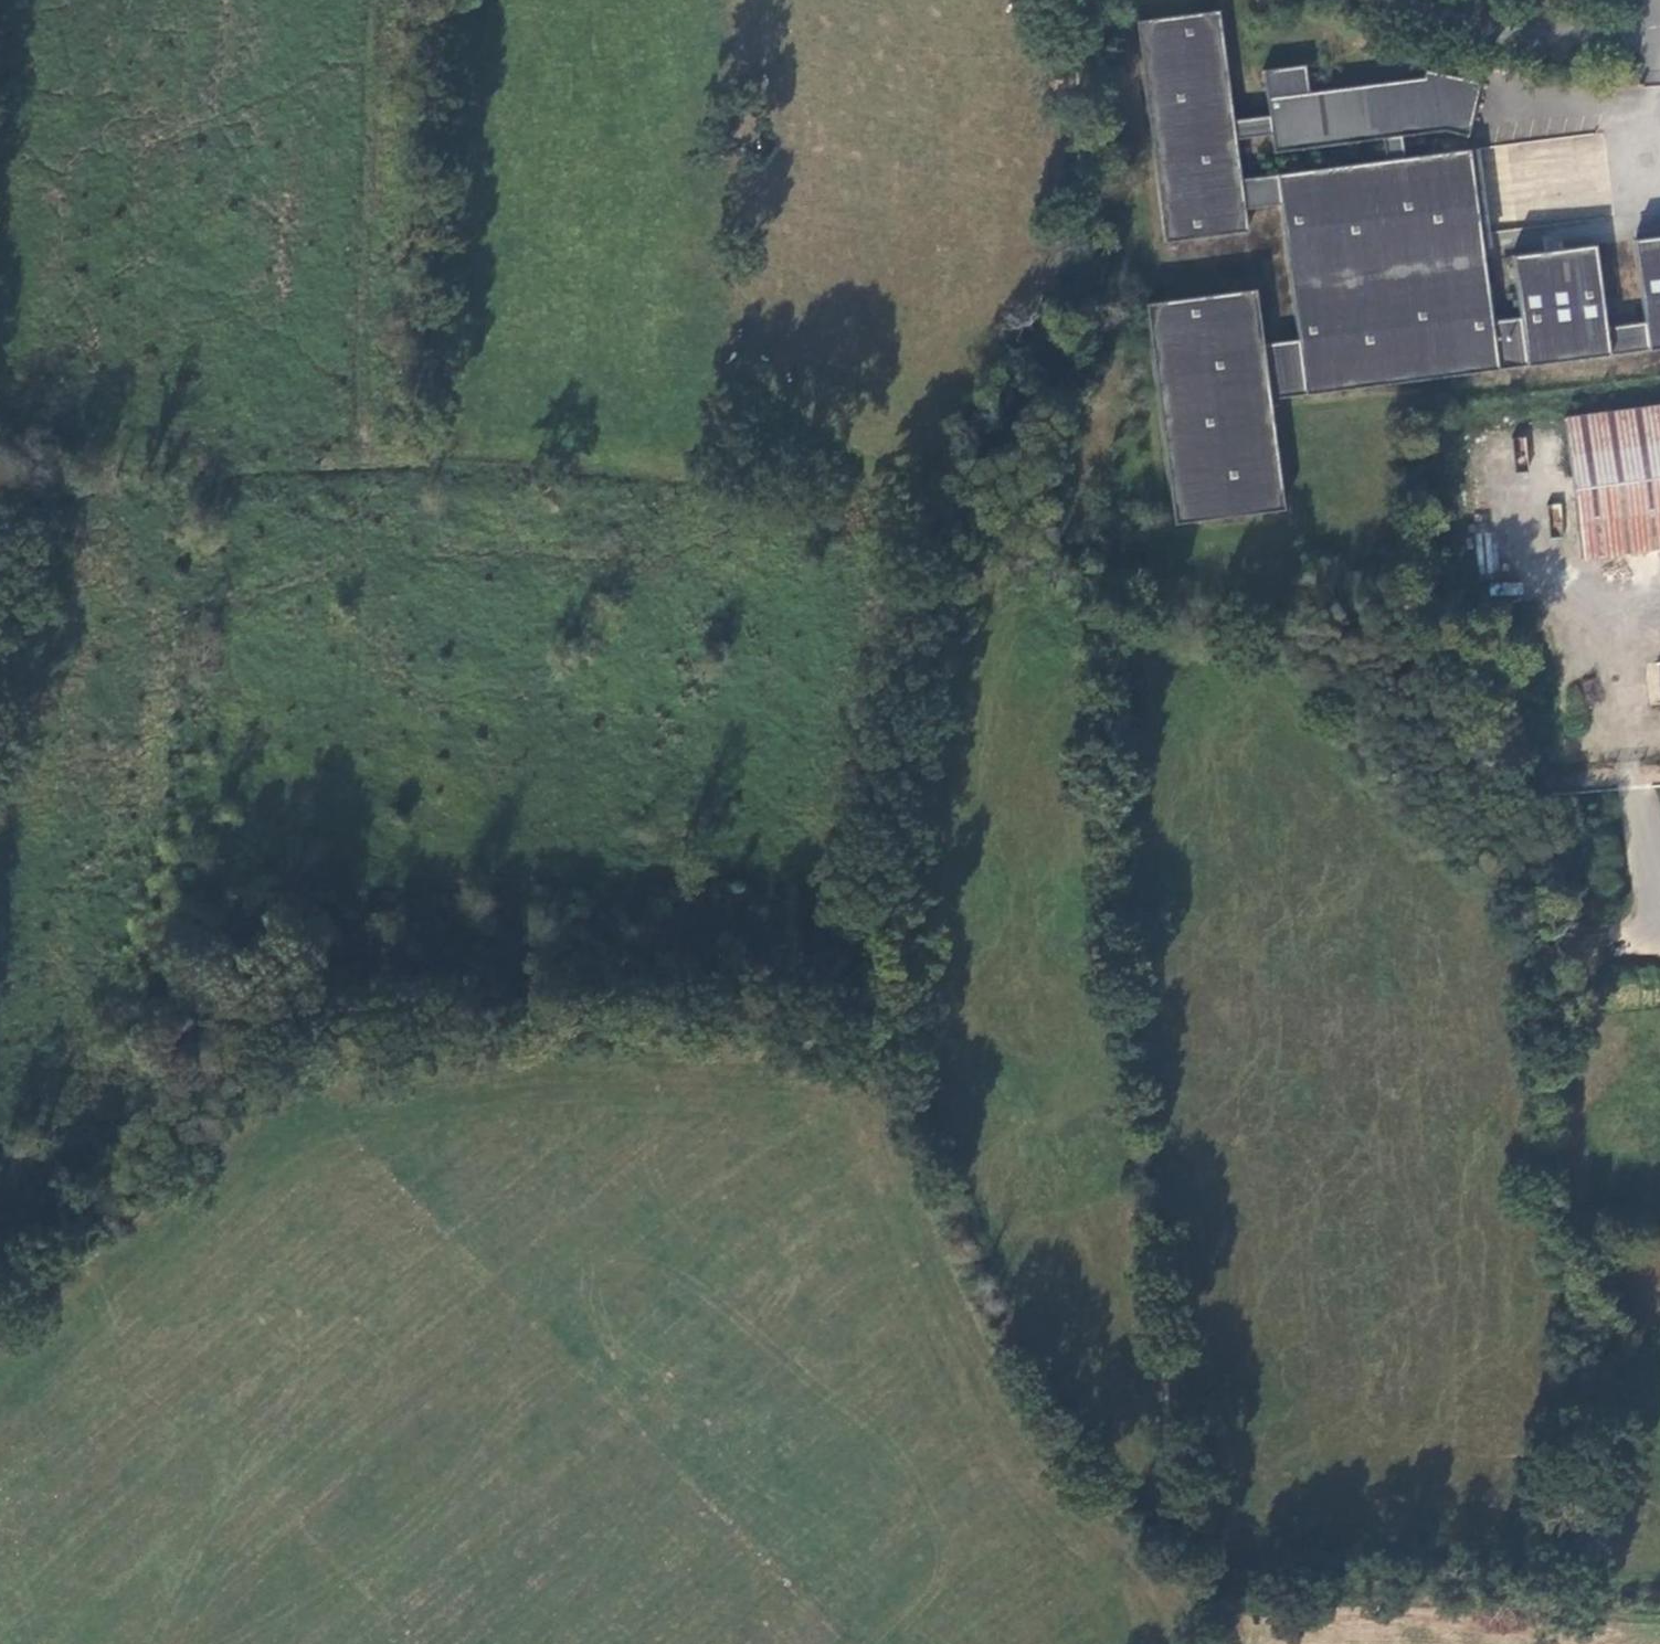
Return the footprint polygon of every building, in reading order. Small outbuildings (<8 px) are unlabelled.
[(1606,327),(1595,245),(1512,256),(1519,316),(1492,320),(1470,149),(1405,158),(1402,136),(1444,131),(1468,136),(1480,82),(1424,70),(1423,76),(1309,91),(1305,64),(1263,69),(1268,115),(1233,119),(1219,10),(1135,21),(1164,242),(1247,231),(1244,209),(1280,205),(1297,339),(1262,344),(1255,288),(1144,303),(1172,523),(1283,509),(1269,400),(1659,349),(1659,237),(1634,240),(1644,322),(1606,327)] [(1563,418),(1581,558),(1659,547),(1659,405),(1563,418)] [(1645,664),(1649,702),(1659,700),(1659,662),(1645,664)]
